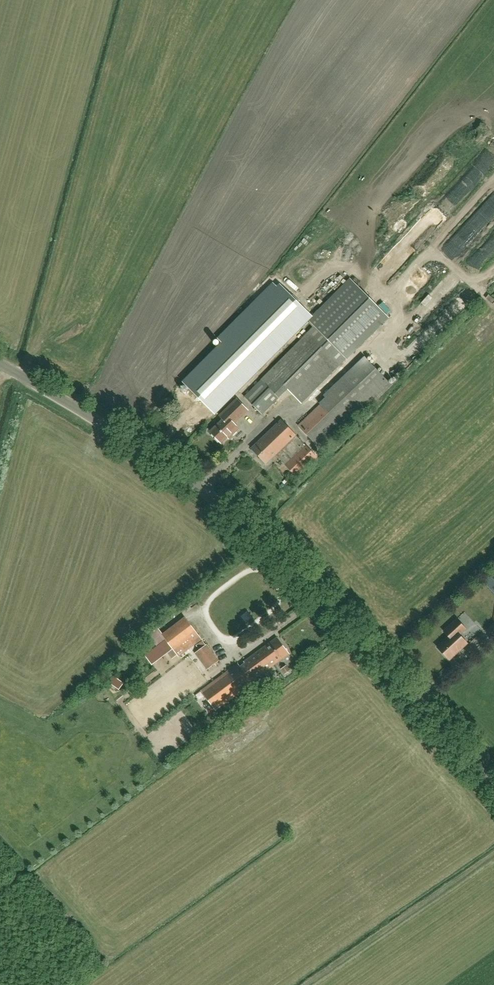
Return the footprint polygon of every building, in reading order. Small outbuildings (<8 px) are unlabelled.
[(488,201),(479,213),(483,216),(493,204),(488,201)] [(423,272),(410,284),(415,290),(428,278),(423,272)] [(309,322),(316,329),(245,397),(262,415),(280,399),(279,399),(288,390),(302,405),(390,321),(352,281),(309,322)] [(215,412),(237,391),(236,389),(306,319),(272,285),(218,339),(223,343),(185,382),(215,412)] [(398,295),(388,303),(395,311),(405,303),(398,295)] [(432,307),(436,310),(444,302),(440,298),(432,307)] [(366,358),(332,392),(298,426),(324,451),(392,384),(366,358)] [(234,423),(247,410),(237,399),(223,413),(226,416),(210,431),(221,442),(230,433),(232,435),(238,428),(234,423)] [(297,476),(317,457),(281,419),(251,448),(266,464),(276,454),(285,464),(297,476)] [(244,420),(240,422),(244,430),(249,427),(244,420)] [(486,582),(493,591),(493,574),(486,582)] [(178,657),(202,639),(185,616),(161,634),(178,657)] [(460,635),(466,629),(457,619),(444,632),(449,637),(438,647),(449,660),(467,643),(460,635)] [(251,681),(289,654),(277,638),(244,662),(245,663),(240,666),(238,664),(202,691),(216,710),(252,683),(251,681)] [(211,644),(197,652),(208,670),(221,662),(211,644)] [(285,674),(290,670),(287,665),(281,669),(285,674)]
